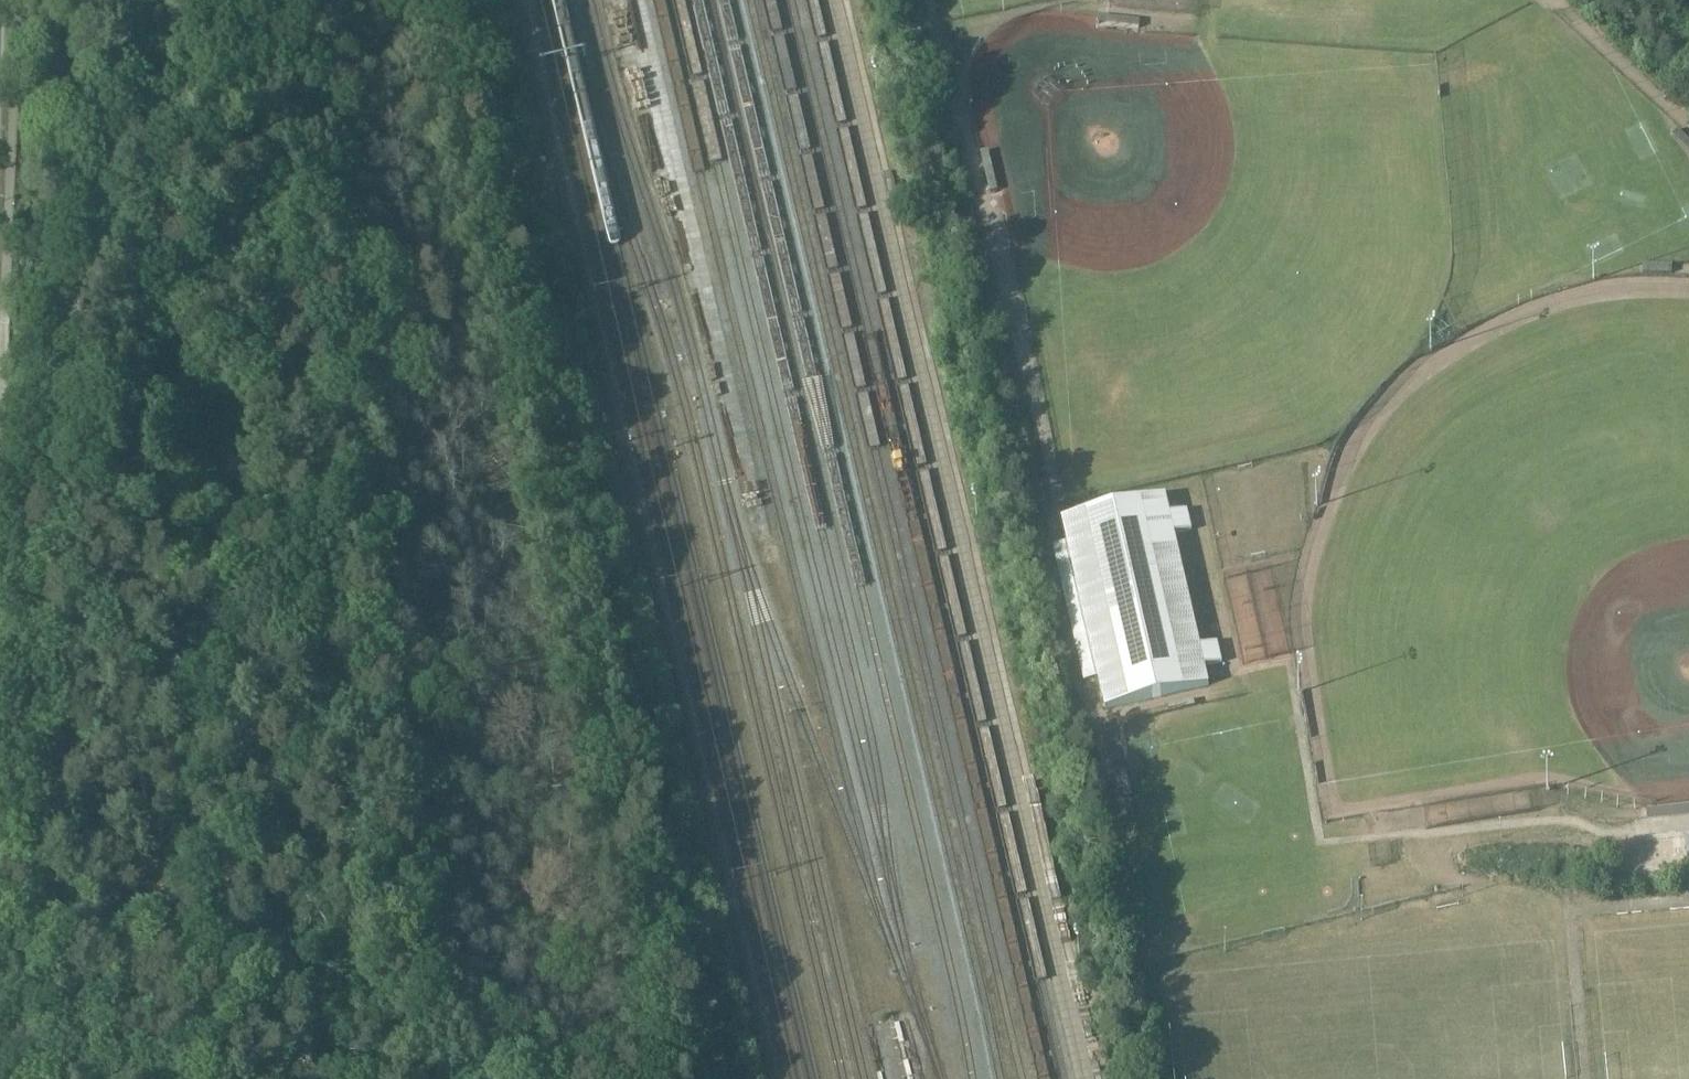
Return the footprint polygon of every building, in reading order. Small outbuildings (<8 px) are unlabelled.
[(1096,16),(1095,27),(1136,31),(1137,20),(1096,16)] [(992,149),(979,151),(989,191),(1001,188),(992,149)] [(1642,265),(1642,272),(1667,273),(1667,265),(1642,265)] [(1165,497),(1062,521),(1106,710),(1209,686),(1205,668),(1222,664),(1218,644),(1200,647),(1174,535),(1192,531),(1187,511),(1170,515),(1165,497)] [(1648,810),(1649,818),(1688,814),(1688,806),(1648,810)]
